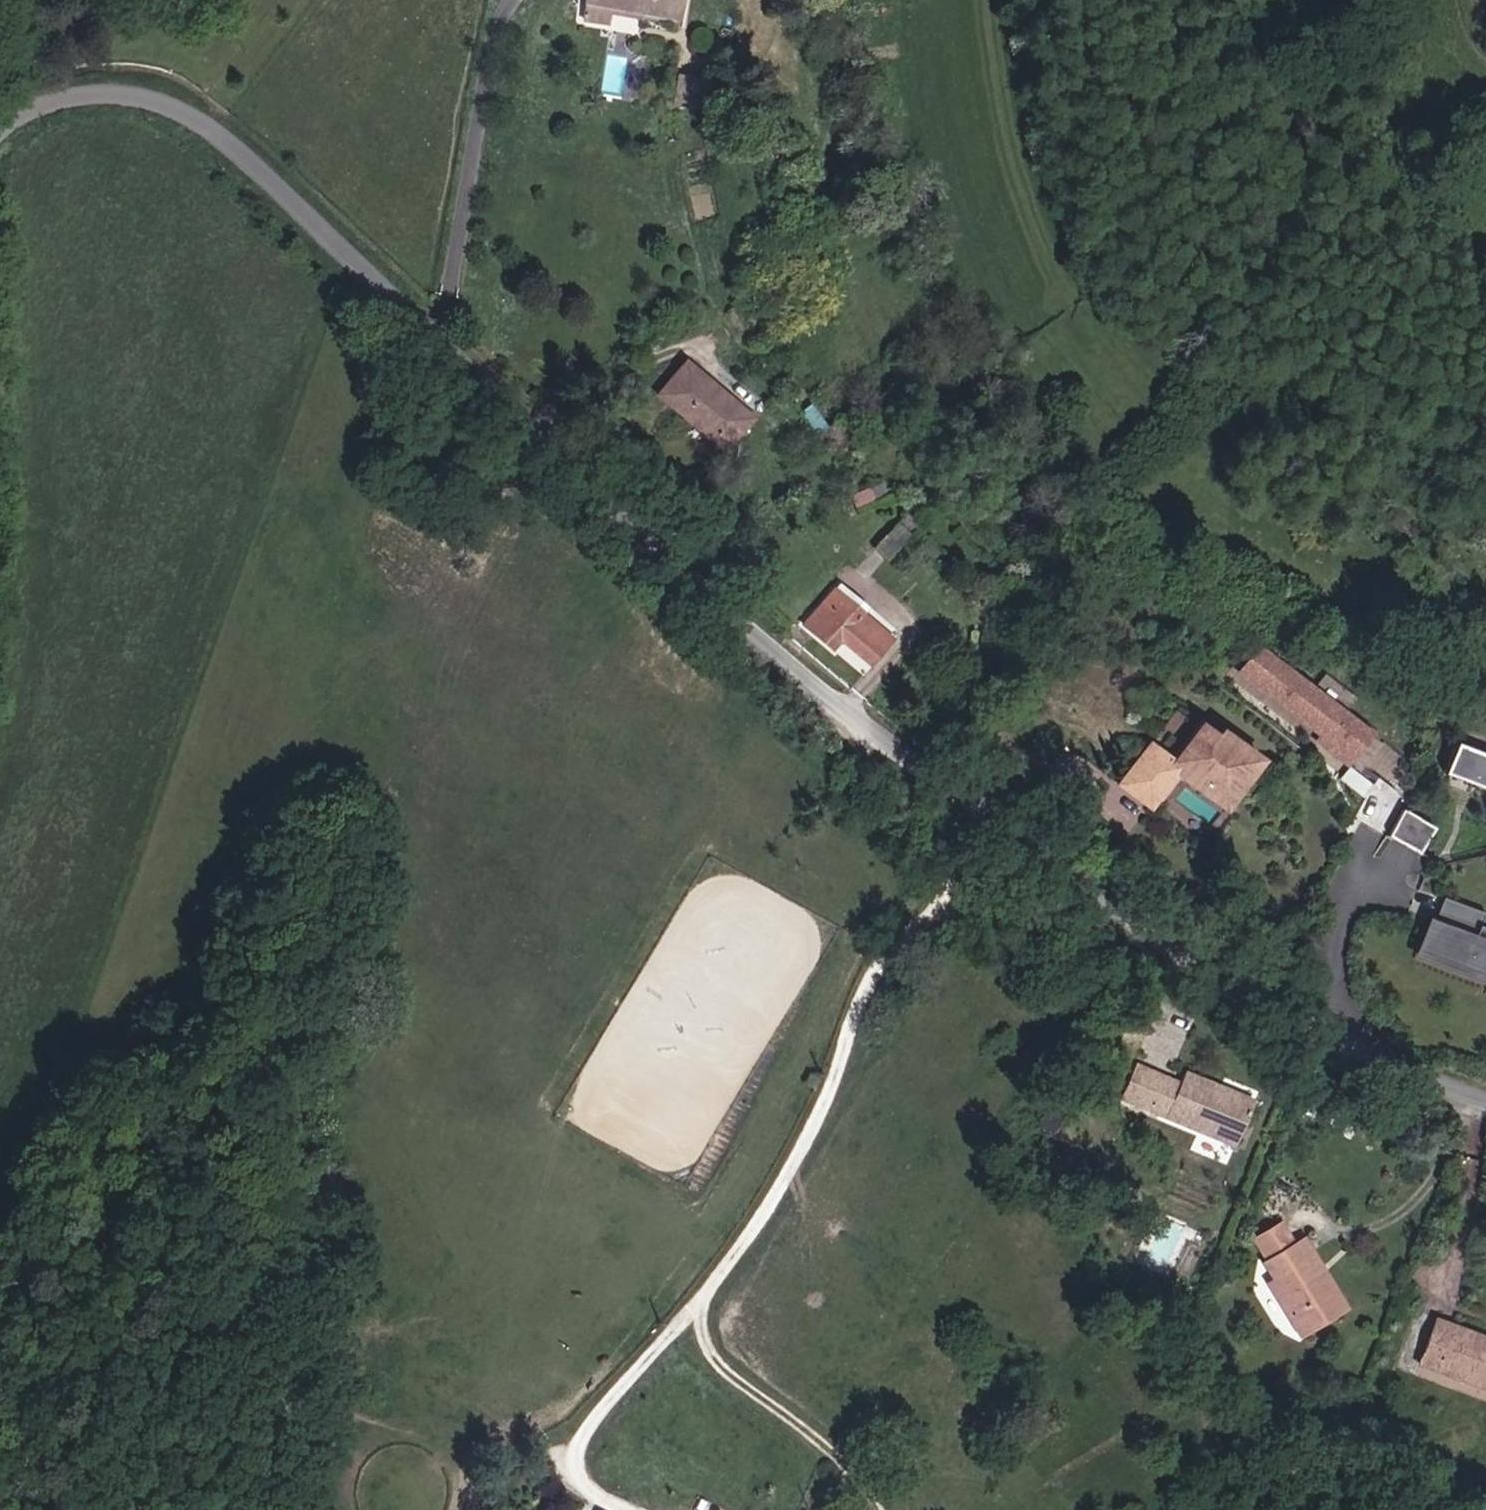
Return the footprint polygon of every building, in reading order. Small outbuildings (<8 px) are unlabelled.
[(594,18),(677,33),(684,0),(598,0),(594,18)] [(763,402),(700,347),(671,379),(737,436),(763,402)] [(857,460),(884,439),(857,403),(827,422),(857,460)] [(911,520),(899,508),(876,533),(891,544),(911,520)] [(878,595),(850,571),(815,611),(842,634),(849,626),(877,650),(899,625),(872,602),(878,595)] [(1231,688),(1344,773),(1362,750),(1248,664),(1231,688)] [(1166,753),(1140,738),(1112,785),(1152,809),(1169,781),(1222,813),(1256,756),(1189,715),(1166,753)] [(1455,742),(1444,771),(1485,787),(1485,753),(1455,742)] [(1386,834),(1418,849),(1430,825),(1398,809),(1386,834)] [(1481,947),(1477,955),(1421,932),(1407,966),(1485,998),(1485,949),(1481,947)] [(1183,1084),(1166,1073),(1146,1105),(1228,1158),(1265,1101),(1200,1057),(1183,1084)] [(1304,1311),(1294,1320),(1307,1337),(1353,1303),(1305,1239),(1269,1265),(1279,1279),(1304,1311)] [(1426,1363),(1485,1390),(1485,1342),(1442,1323),(1426,1363)]
